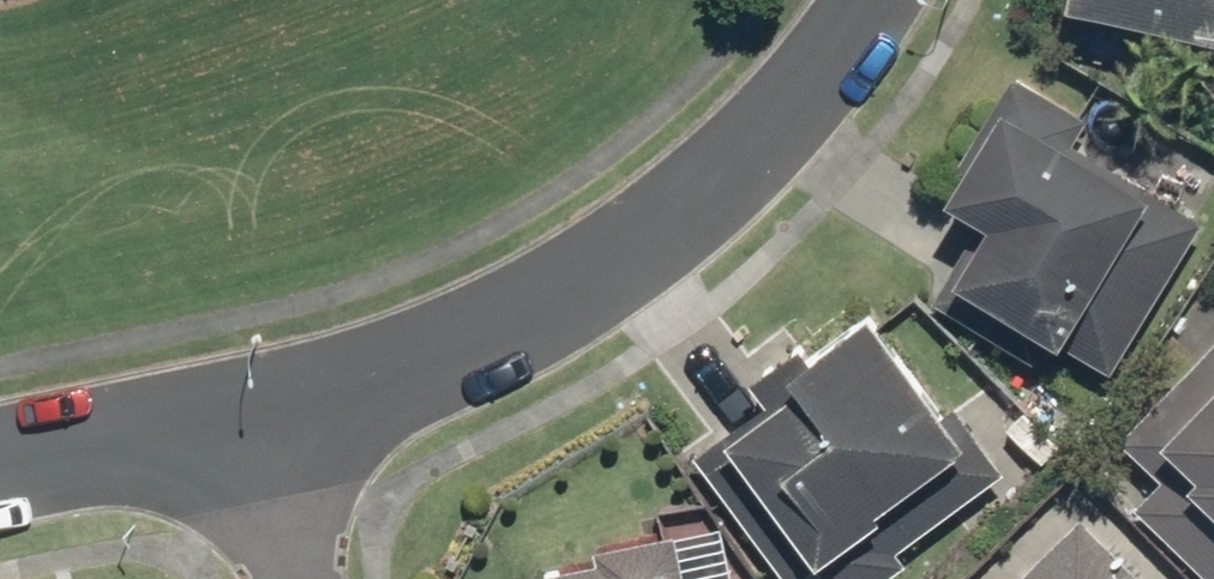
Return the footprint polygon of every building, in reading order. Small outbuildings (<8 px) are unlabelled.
[(1213,19),(1213,0),(1127,0),(1213,19)] [(1167,179),(1081,131),(1092,112),(1016,69),(954,180),(991,201),(938,296),(1063,365),(1072,349),(1140,387),(1213,255),(1213,237),(1200,229),(1207,218),(1160,191),(1167,179)] [(889,297),(828,341),(818,327),(763,367),(781,392),(704,448),(798,578),(891,578),(927,553),(898,512),(995,442),(889,297)] [(1213,567),(1213,343),(1127,429),(1166,467),(1140,493),(1213,567)] [(1012,578),(1163,578),(1134,547),(1128,553),(1089,510),(1012,578)] [(682,533),(537,565),(541,578),(693,578),(682,533)]
